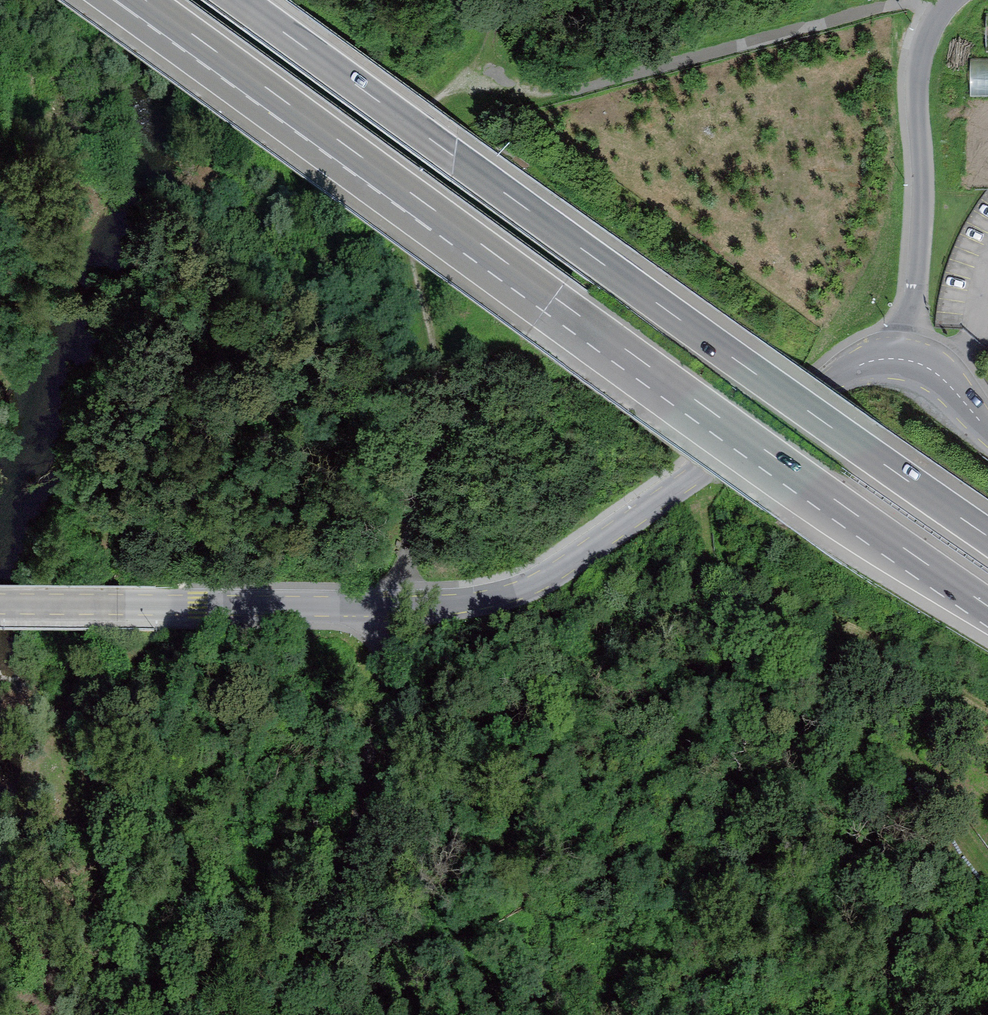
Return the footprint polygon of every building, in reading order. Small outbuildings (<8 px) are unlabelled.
[(975,93),(987,93),(987,58),(975,58),(975,93)]
